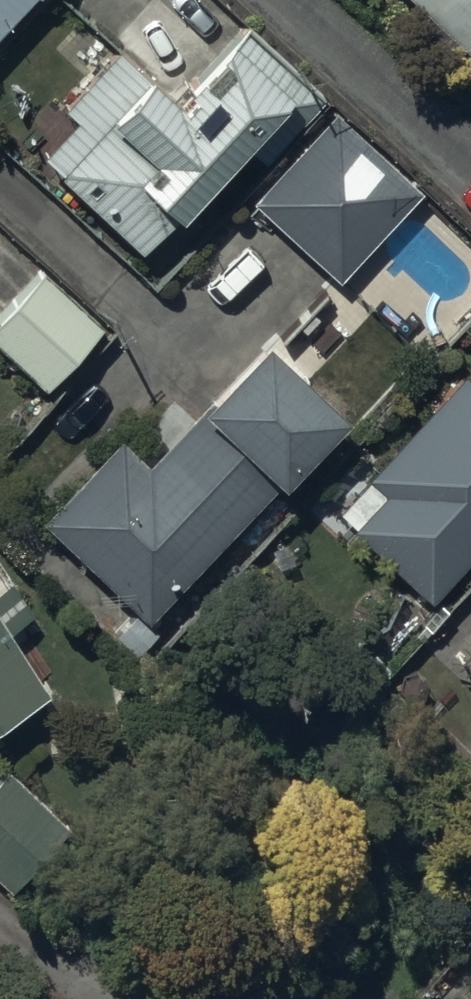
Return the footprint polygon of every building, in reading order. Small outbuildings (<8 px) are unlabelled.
[(35,0),(0,0),(0,37),(35,0)] [(470,57),(470,0),(410,0),(470,57)] [(325,102),(249,33),(181,107),(118,51),(62,111),(76,124),(43,160),(63,178),(59,182),(144,259),(179,221),(182,224),(251,149),(268,165),(325,102)] [(421,193),(335,117),(256,205),(343,281),(421,193)] [(41,279),(0,326),(0,350),(50,394),(103,333),(41,279)] [(286,494),(351,425),(268,346),(150,471),(121,444),(44,524),(149,623),(278,487),(286,494)] [(467,379),(339,520),(432,603),(470,560),(470,383),(467,379)] [(0,618),(0,731),(53,697),(0,618)] [(8,776),(0,784),(0,885),(13,896),(71,833),(8,776)]
